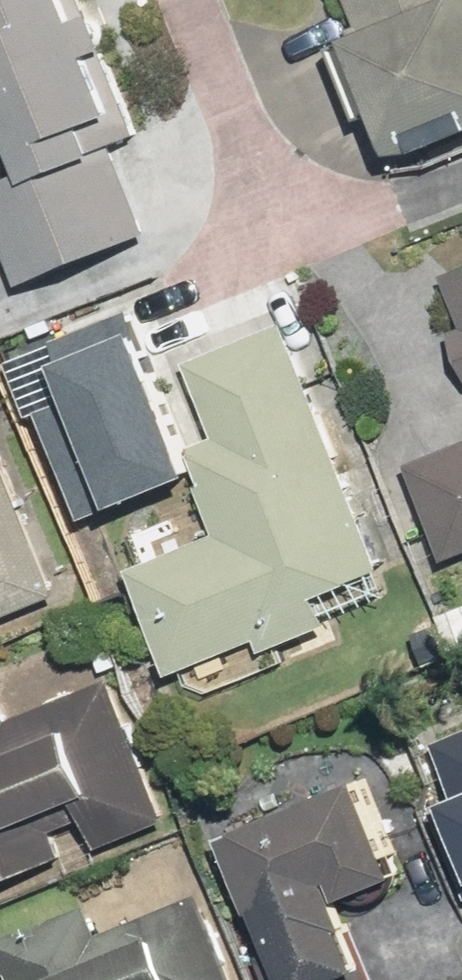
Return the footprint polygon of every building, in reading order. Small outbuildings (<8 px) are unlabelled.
[(13,141),(28,181),(0,190),(0,247),(17,297),(106,276),(160,241),(122,140),(136,127),(111,69),(129,61),(114,25),(99,31),(85,0),(0,0),(0,146),(13,141)] [(363,45),(347,51),(393,169),(461,142),(461,0),(345,0),(363,45)] [(452,278),(461,303),(461,274),(452,278)] [(90,508),(202,462),(134,300),(60,331),(82,383),(43,399),(90,508)] [(298,308),(199,348),(228,420),(196,433),(233,525),(145,561),(188,668),(279,631),(285,645),(352,618),(342,592),(403,568),(298,308)] [(0,433),(0,630),(68,602),(0,433)] [(416,471),(456,570),(461,567),(461,453),(416,471)] [(32,889),(77,863),(63,830),(93,818),(110,857),(179,828),(118,683),(18,726),(3,690),(0,691),(0,898),(32,889)] [(441,746),(461,797),(461,738),(441,746)] [(237,850),(282,959),(269,965),(275,979),(378,979),(357,930),(351,932),(339,903),(356,896),(364,916),(423,892),(381,791),(237,850)] [(444,814),(461,859),(461,806),(444,814)] [(214,909),(110,952),(94,914),(0,953),(12,979),(243,979),(214,909)]
